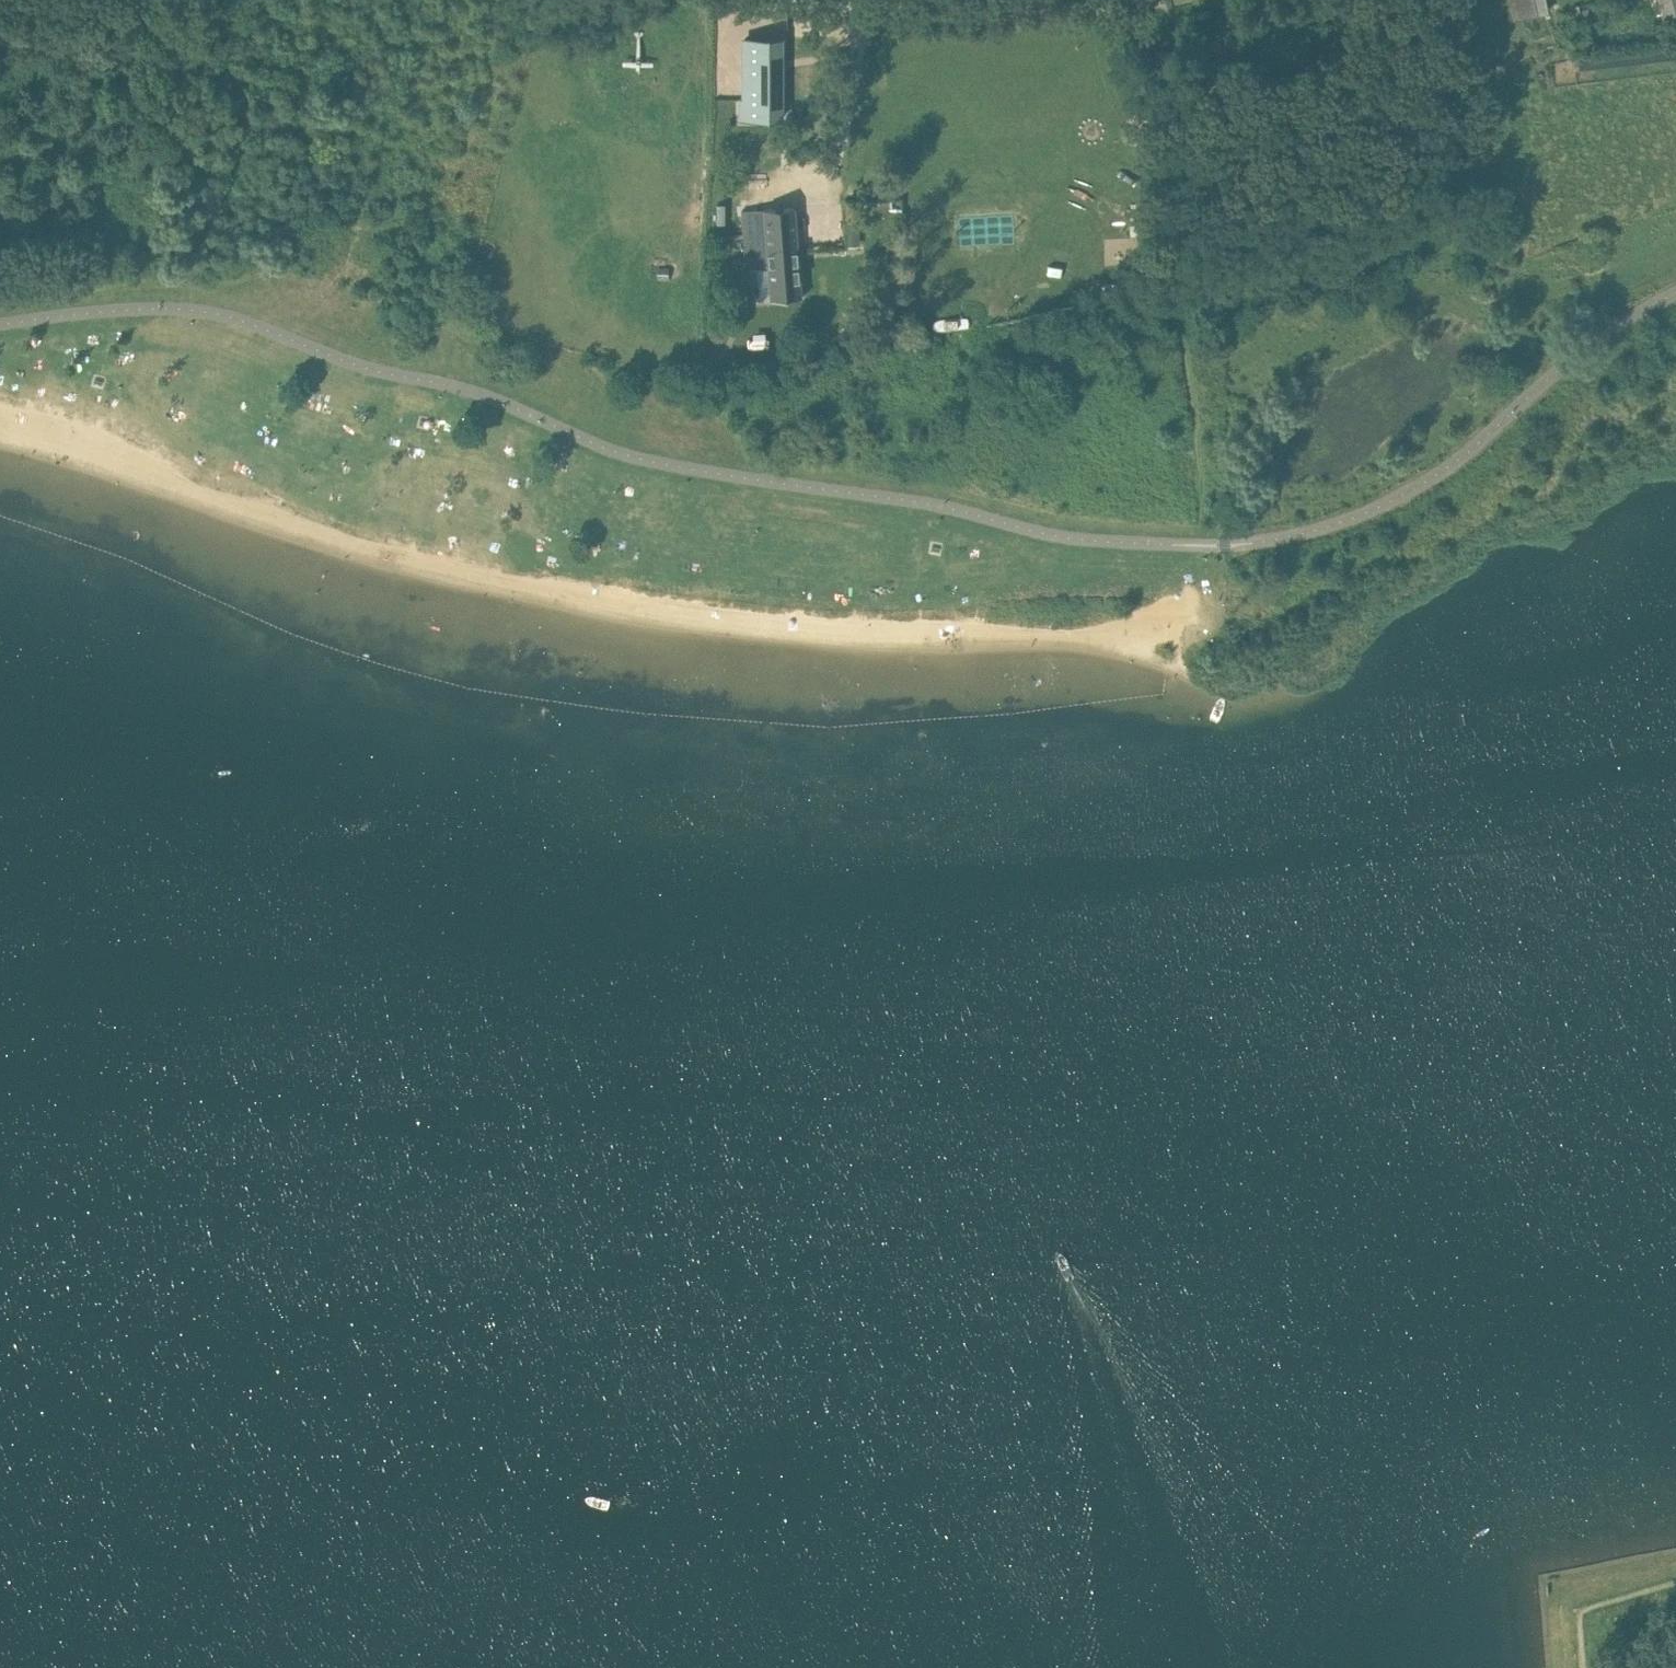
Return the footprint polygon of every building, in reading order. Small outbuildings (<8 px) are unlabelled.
[(1655,16),(1663,14),(1665,25),(1675,22),(1675,0),(1651,0),(1655,16)] [(742,97),(742,119),(781,119),(781,37),(745,37),(745,97),(742,97)] [(771,299),(779,299),(801,297),(794,206),(742,209),(747,269),(769,268),(771,299)]
